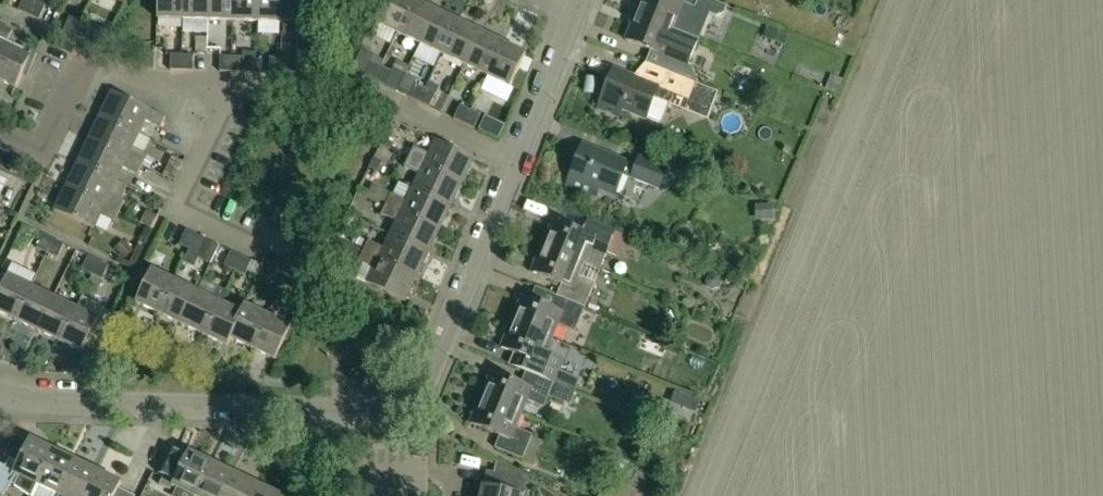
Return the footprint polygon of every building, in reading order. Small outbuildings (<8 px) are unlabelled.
[(34,2),(30,0),(23,0),(18,11),(28,16),(34,2)] [(182,21),(183,0),(158,0),(157,20),(182,21)] [(208,0),(183,0),(182,21),(207,21),(208,0)] [(233,22),(233,0),(208,0),(207,21),(233,22)] [(258,23),(258,0),(233,0),(233,22),(258,23)] [(283,24),(283,0),(258,0),(258,23),(283,24)] [(283,24),(308,24),(309,0),(283,0),(283,24)] [(413,1),(411,0),(385,0),(374,23),(397,34),(413,1)] [(636,15),(672,30),(699,40),(709,14),(716,17),(724,13),(727,7),(710,0),(642,0),(636,15)] [(436,12),(413,1),(397,34),(420,45),(436,12)] [(34,2),(28,16),(38,21),(45,7),(34,2)] [(420,45),(442,55),(458,23),(436,12),(420,45)] [(646,64),(668,73),(697,84),(698,82),(691,67),(688,66),(699,40),(672,30),(636,15),(625,41),(650,52),(646,64)] [(73,37),(79,23),(69,18),(63,32),(73,37)] [(79,23),(73,37),(83,41),(90,27),(79,23)] [(442,55),(465,66),(481,34),(458,23),(442,55)] [(0,36),(0,45),(5,47),(12,32),(4,28),(0,36)] [(465,66),(488,77),(504,44),(481,34),(465,66)] [(504,44),(488,77),(511,88),(526,55),(504,44)] [(15,90),(30,59),(5,47),(0,45),(0,82),(15,90)] [(181,72),(182,56),(170,56),(170,71),(181,72)] [(182,56),(181,72),(193,72),(193,57),(182,56)] [(231,73),(231,58),(220,58),(220,73),(231,73)] [(242,58),(231,58),(231,73),(242,73),(242,58)] [(281,74),(281,59),(270,59),(269,74),(281,74)] [(281,59),(281,74),(292,75),(292,59),(281,59)] [(371,63),(365,77),(374,82),(381,68),(371,63)] [(385,87),(392,73),(381,68),(374,82),(385,87)] [(613,70),(597,110),(618,118),(622,110),(645,119),(653,99),(707,121),(718,93),(697,84),(668,73),(661,90),(613,70)] [(419,103),(426,90),(416,85),(409,99),(419,103)] [(430,108),(437,95),(426,90),(419,103),(430,108)] [(111,92),(100,116),(139,135),(145,122),(160,129),(165,118),(111,92)] [(469,95),(464,106),(483,115),(488,103),(469,95)] [(471,111),(461,106),(454,120),(464,125),(471,111)] [(481,116),(471,111),(464,125),(474,130),(481,116)] [(127,159),(142,166),(147,156),(132,149),(139,135),(100,116),(88,140),(127,159)] [(88,140),(77,164),(116,183),(122,169),(137,177),(142,166),(127,159),(88,140)] [(436,141),(429,155),(414,148),(409,158),(424,166),(424,165),(463,184),(474,160),(436,141)] [(627,165),(582,147),(566,187),(595,198),(599,189),(614,196),(622,176),(660,190),(669,165),(640,153),(635,166),(628,163),(627,165)] [(451,208),(463,184),(424,165),(424,166),(409,158),(404,169),(419,176),(412,189),(451,208)] [(116,183),(77,164),(65,188),(104,207),(104,206),(119,213),(124,203),(109,196),(116,183)] [(114,224),(119,213),(104,206),(104,207),(65,188),(54,212),(93,231),(99,217),(114,224)] [(386,206),(401,213),(439,232),(451,208),(412,189),(406,202),(391,195),(386,206)] [(401,213),(386,206),(381,216),(396,223),(389,237),(428,255),(439,232),(401,213)] [(775,208),(756,208),(755,223),(775,224),(775,208)] [(189,233),(209,240),(214,227),(193,219),(189,233)] [(553,222),(542,248),(583,264),(584,263),(600,270),(616,233),(588,222),(583,234),(553,222)] [(189,251),(196,237),(186,232),(179,246),(189,251)] [(36,250),(47,255),(53,241),(43,236),(36,250)] [(184,262),(194,267),(206,242),(196,237),(189,251),(184,262)] [(416,279),(428,255),(389,237),(383,249),(368,242),(363,253),(378,260),(378,261),(416,279)] [(53,241),(47,255),(57,260),(64,246),(53,241)] [(268,267),(273,254),(244,243),(239,256),(268,267)] [(557,298),(585,309),(595,285),(578,278),(583,264),(542,248),(532,273),(562,285),(557,298)] [(224,267),(234,272),(241,258),(231,253),(224,267)] [(366,284),(405,303),(416,279),(378,261),(378,260),(363,253),(358,263),(373,270),(366,284)] [(81,272),(92,276),(98,262),(88,257),(81,272)] [(241,258),(234,272),(244,277),(251,263),(241,258)] [(286,278),(293,264),(283,259),(276,273),(286,278)] [(98,262),(92,276),(102,281),(109,267),(98,262)] [(293,264),(286,278),(297,283),(303,269),(293,264)] [(135,304),(158,315),(174,282),(151,272),(135,304)] [(30,289),(7,278),(0,293),(0,315),(14,322),(30,289)] [(174,282),(158,315),(181,326),(196,293),(174,282)] [(37,333),(53,300),(30,289),(14,322),(37,333)] [(181,326),(203,337),(219,304),(196,293),(181,326)] [(522,297),(511,323),(552,340),(558,326),(575,333),(585,309),(581,308),(557,298),(552,310),(522,297)] [(60,344),(76,311),(53,300),(37,333),(60,344)] [(203,337),(226,348),(245,307),(244,307),(240,314),(219,304),(203,337)] [(230,341),(252,351),(268,318),(245,307),(226,348),(227,348),(230,341)] [(76,311),(60,344),(83,355),(99,322),(76,311)] [(291,329),(268,318),(252,351),(275,362),(291,329)] [(526,373),(554,385),(575,393),(581,380),(559,371),(563,361),(547,354),(552,340),(511,323),(501,349),(513,354),(508,366),(526,373)] [(491,373),(480,399),(521,415),(527,402),(544,409),(549,396),(570,405),(575,393),(554,385),(526,373),(521,386),(491,373)] [(676,395),(670,407),(696,417),(700,404),(676,395)] [(521,415),(480,399),(470,425),(499,437),(495,449),(522,460),(532,436),(515,430),(521,415)] [(53,451),(30,440),(28,444),(13,437),(4,458),(9,460),(5,469),(0,466),(0,495),(3,495),(11,485),(27,495),(31,495),(53,451)] [(31,495),(33,495),(39,487),(58,495),(75,462),(53,451),(31,495)] [(185,458),(170,451),(159,474),(164,476),(159,486),(170,491),(172,487),(176,489),(173,495),(195,495),(211,463),(188,452),(185,458)] [(615,457),(603,455),(601,471),(613,472),(615,457)] [(58,495),(86,495),(98,473),(75,462),(58,495)] [(211,463),(195,495),(223,495),(234,474),(211,463)] [(86,495),(132,495),(118,489),(121,484),(98,473),(97,475),(86,495)] [(223,495),(251,495),(256,485),(234,474),(223,495)] [(520,495),(512,493),(515,480),(486,474),(483,486),(482,486),(480,495),(520,495)] [(256,485),(251,495),(278,495),(256,485)] [(282,488),(278,495),(299,495),(282,488)]
